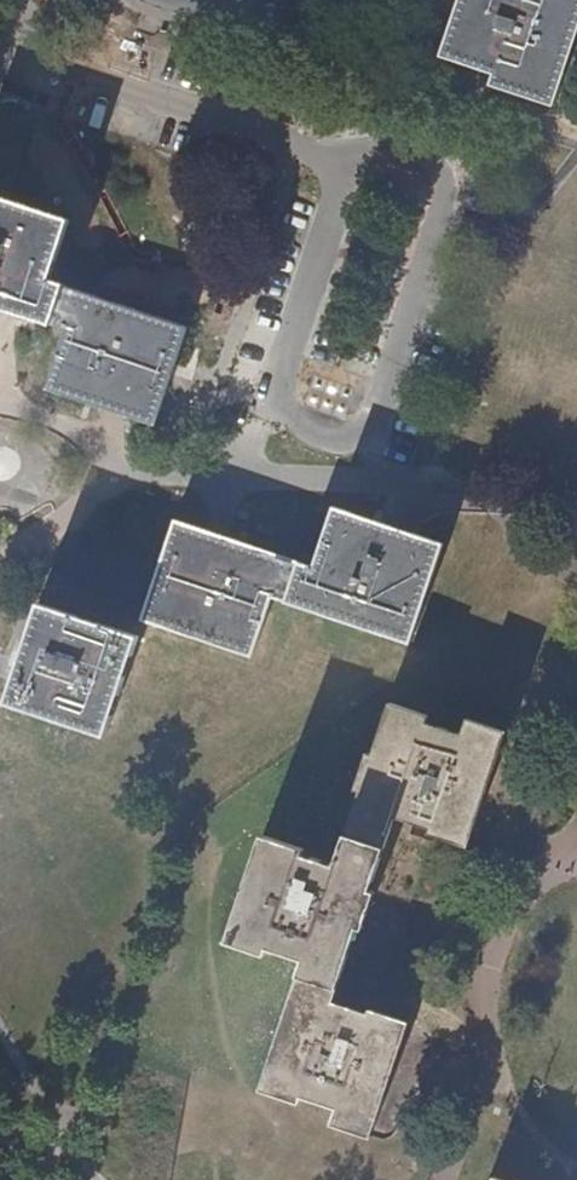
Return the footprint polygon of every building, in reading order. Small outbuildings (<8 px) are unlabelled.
[(438,67),(474,79),(494,85),(491,96),(552,115),(576,41),(576,0),(460,0),(438,67)] [(0,205),(0,315),(10,319),(59,336),(40,394),(100,415),(150,432),(183,335),(45,287),(64,227),(0,205)] [(222,544),(171,527),(138,625),(244,662),(265,601),(405,649),(438,549),(384,531),(329,512),(308,573),(222,544)] [(133,643),(35,611),(19,658),(1,709),(99,743),(133,643)] [(346,836),(381,847),(391,812),(435,826),(433,833),(467,844),(478,811),(504,732),(468,720),(463,734),(428,722),(431,713),(390,700),(373,752),(366,750),(353,791),(360,793),(346,836)] [(303,959),(302,963),(341,977),(357,926),(365,928),(370,912),(375,895),(366,892),(381,847),(346,836),(337,862),(306,853),(309,843),(261,828),(224,944),(265,957),(268,948),(303,959)] [(302,963),(255,1091),(298,1107),(302,1095),(337,1108),(332,1123),(371,1136),(412,1022),(383,1011),(372,1008),(369,1016),(332,1002),(341,977),(302,963)]
